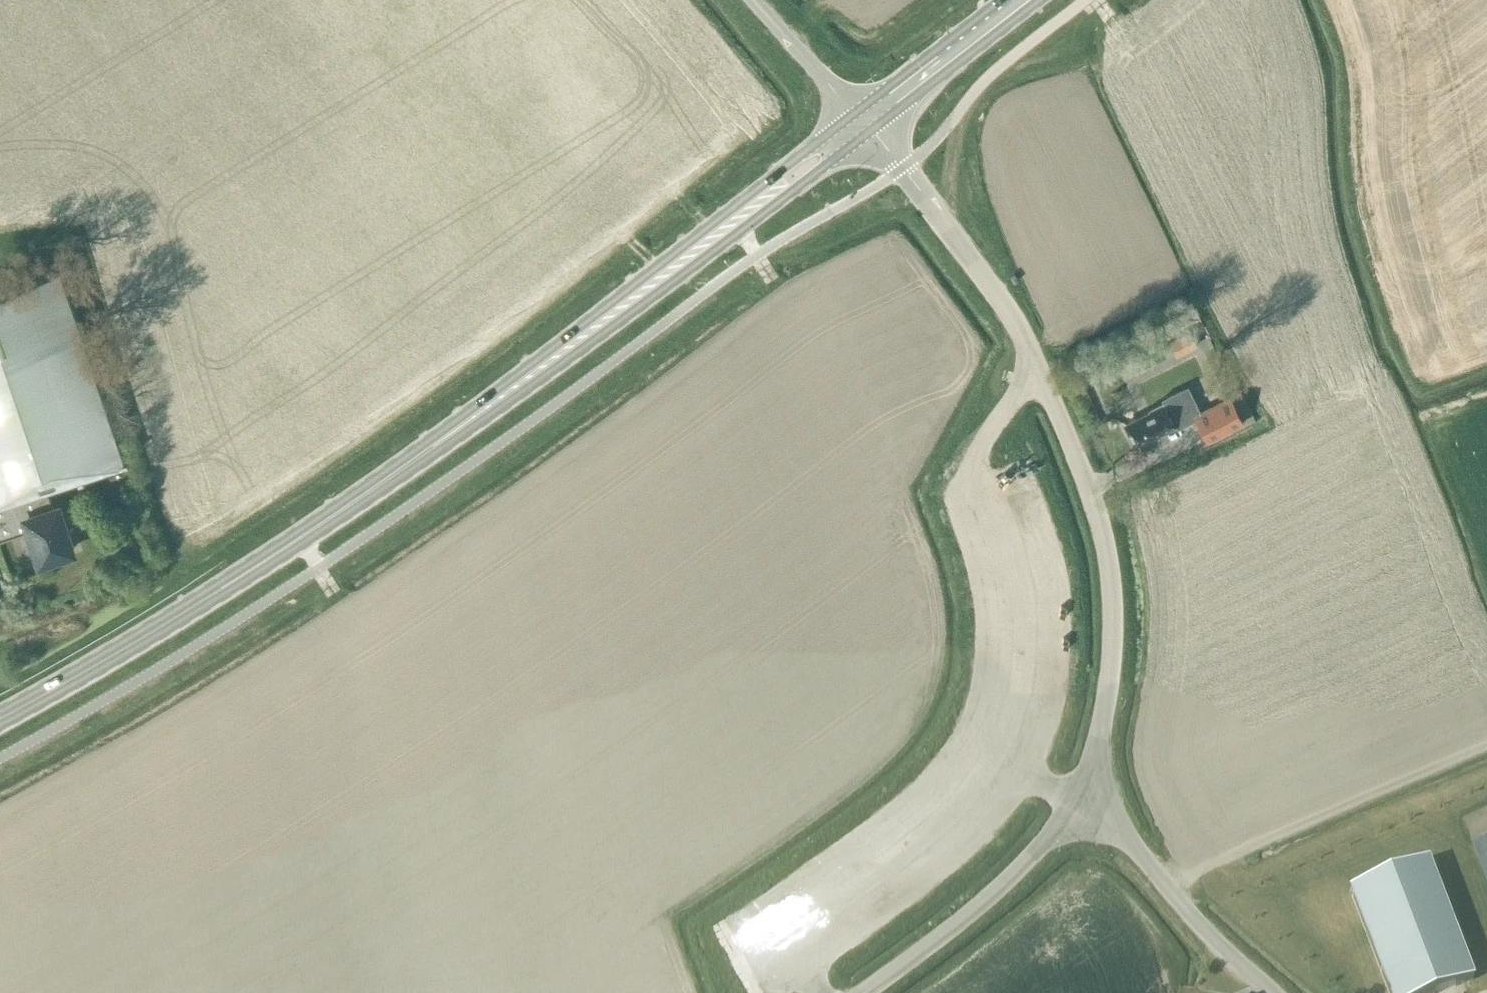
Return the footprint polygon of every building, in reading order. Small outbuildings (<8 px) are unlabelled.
[(11,499),(18,522),(26,519),(39,558),(51,554),(52,557),(72,550),(71,545),(74,544),(69,528),(65,530),(58,506),(54,508),(47,487),(125,461),(125,460),(123,460),(57,266),(0,286),(0,503),(11,499)] [(1197,345),(1190,331),(1169,341),(1176,356),(1197,345)] [(1149,409),(1150,411),(1125,424),(1135,444),(1176,423),(1177,427),(1196,417),(1207,440),(1243,421),(1230,396),(1200,411),(1187,385),(1161,398),(1163,402),(1149,409)] [(1472,840),(1486,881),(1486,835),(1472,840)] [(1473,980),(1427,860),(1349,890),(1388,992),(1438,992),(1473,980)]
